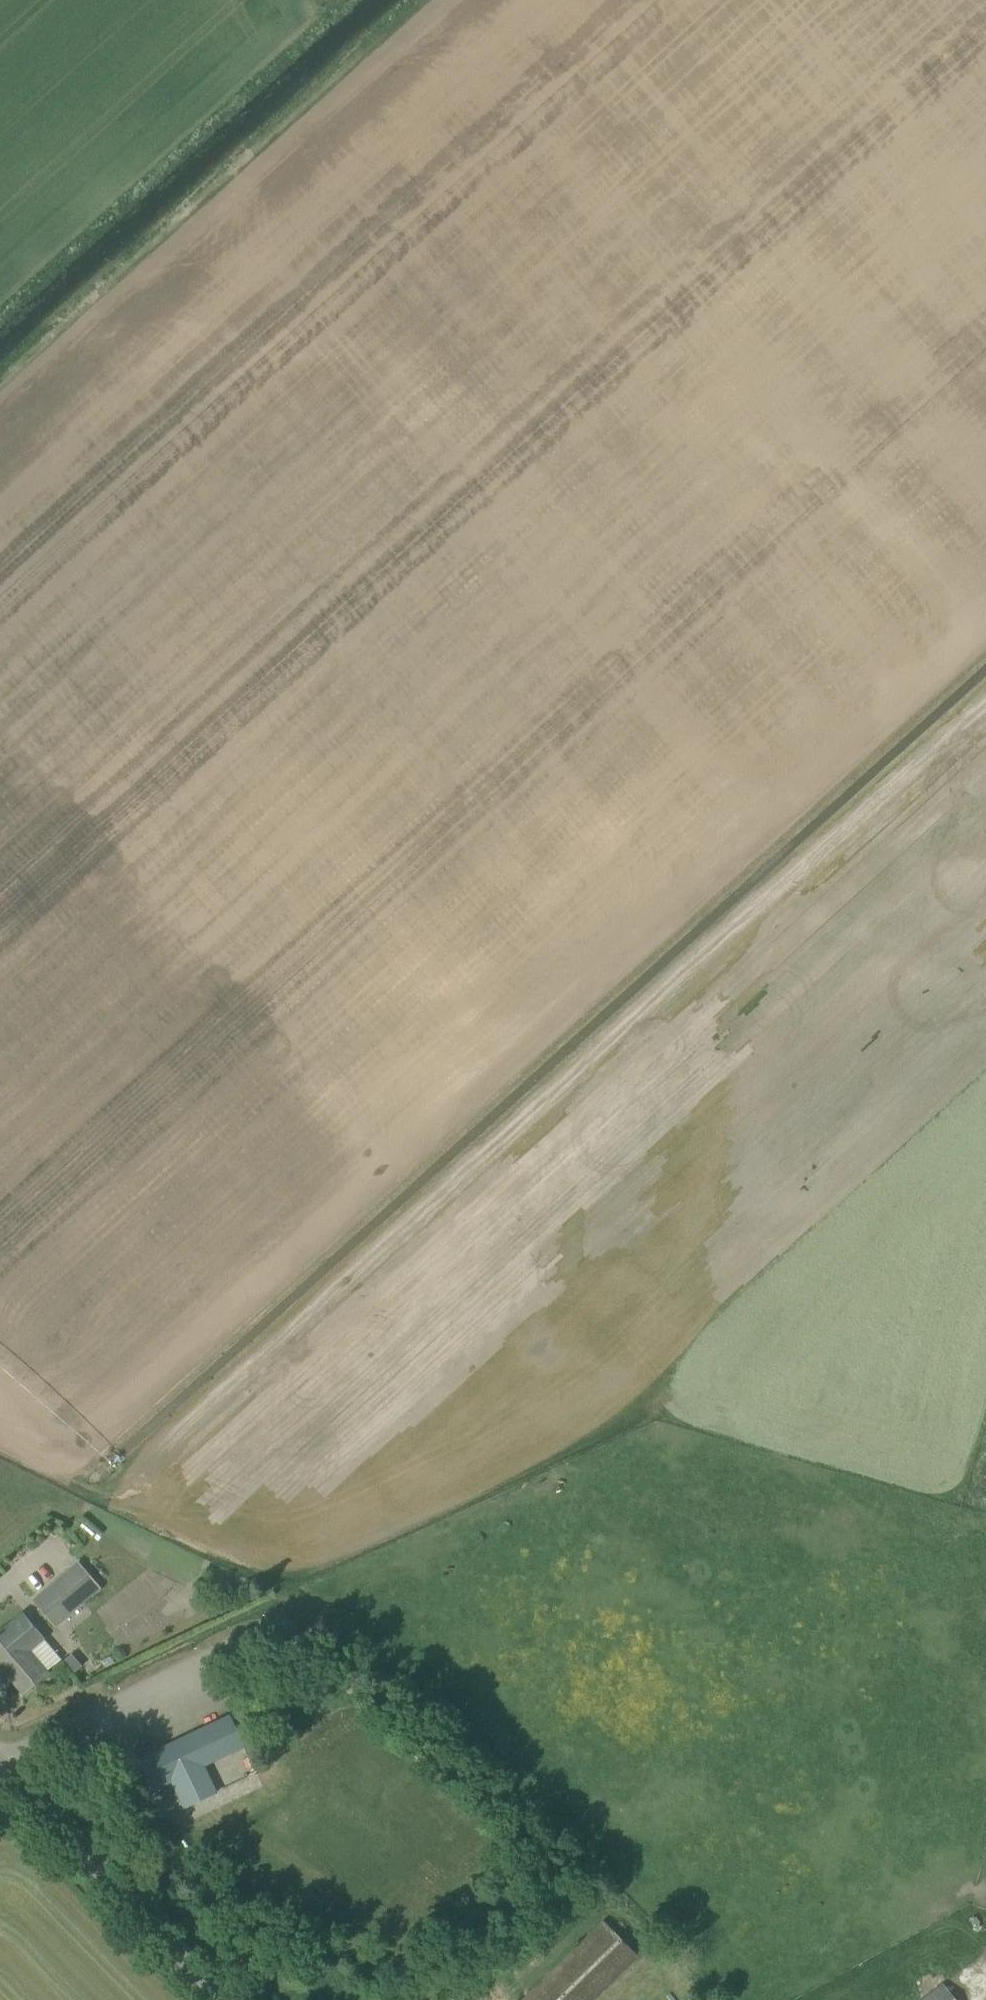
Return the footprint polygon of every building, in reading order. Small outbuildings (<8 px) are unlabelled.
[(57,1628),(71,1616),(84,1605),(103,1589),(81,1562),(35,1601),(57,1628)] [(24,1613),(9,1626),(8,1625),(0,1632),(0,1665),(24,1693),(48,1672),(63,1659),(24,1613)] [(205,1765),(244,1746),(243,1744),(231,1717),(230,1715),(161,1747),(155,1741),(148,1747),(139,1749),(140,1758),(155,1790),(172,1781),(185,1807),(218,1791),(205,1765)] [(606,1922),(525,1999),(596,1999),(640,1957),(606,1922)]
